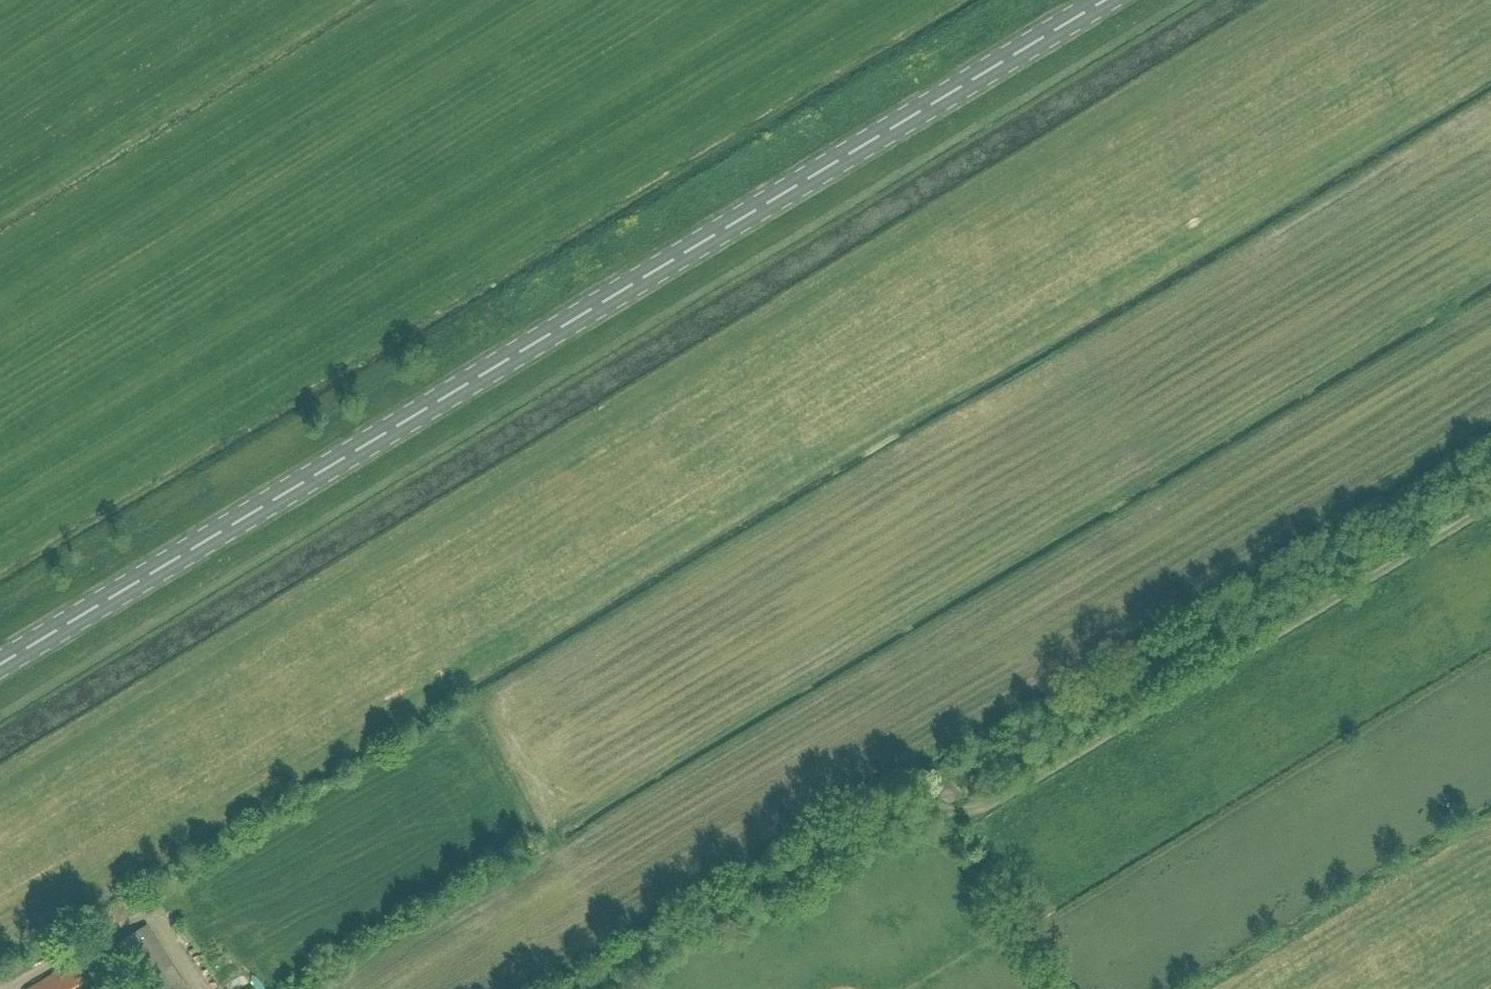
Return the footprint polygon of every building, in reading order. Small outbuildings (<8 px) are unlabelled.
[(137,930),(110,947),(138,988),(174,988),(137,930)] [(76,960),(27,988),(93,988),(76,960)]
